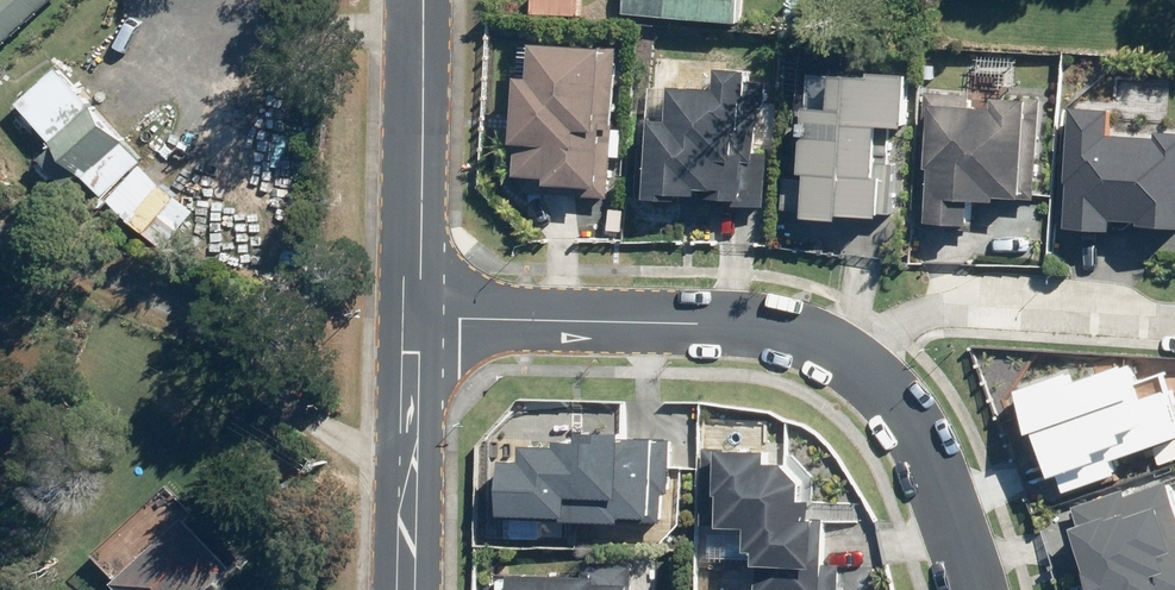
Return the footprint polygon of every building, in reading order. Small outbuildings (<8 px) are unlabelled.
[(55,0),(0,0),(0,50),(55,0)] [(572,0),(531,0),(530,20),(577,22),(578,0),(572,0)] [(622,13),(737,22),(739,0),(623,0),(622,13)] [(597,53),(528,48),(526,82),(512,82),(507,147),(515,148),(513,179),(523,180),(522,194),(609,200),(614,126),(610,126),(616,49),(598,48),(597,53)] [(102,199),(143,162),(57,69),(17,106),(56,148),(41,162),(66,189),(81,175),(102,199)] [(647,124),(641,204),(682,206),(682,199),(692,200),(692,193),(704,194),(704,202),(738,205),(742,158),(730,157),(731,137),(736,138),(739,102),(742,102),(744,75),(713,72),(712,93),(649,88),(647,118),(665,120),(664,125),(647,124)] [(899,131),(903,79),(866,76),(866,81),(808,77),(806,110),(803,110),(802,125),(797,125),(796,139),(801,140),(798,180),(784,179),(782,212),(800,213),(799,222),(832,224),(833,219),(872,222),(875,181),(869,181),(873,129),(899,131)] [(991,111),(929,107),(926,154),(922,154),(917,228),(942,229),(942,228),(966,229),(968,204),(991,206),(991,201),(1017,203),(1025,103),(992,101),(991,111)] [(1153,135),(1153,141),(1107,138),(1109,113),(1070,110),(1065,173),(1062,173),(1057,230),(1057,231),(1108,235),(1108,223),(1134,225),(1134,231),(1174,234),(1174,136),(1153,135)] [(1021,390),(1010,393),(1022,435),(1028,433),(1044,479),(1055,477),(1057,487),(1114,471),(1110,462),(1174,438),(1174,412),(1163,375),(1137,383),(1132,366),(1073,383),(1069,374),(1021,390)] [(517,463),(494,463),(494,516),(658,525),(660,446),(612,444),(612,437),(590,437),(590,444),(553,443),(553,448),(517,448),(517,463)] [(793,488),(777,469),(760,469),(760,456),(723,455),(723,451),(701,450),(700,526),(711,526),(711,530),(741,531),(740,555),(748,555),(747,568),(752,569),(751,589),(818,589),(820,522),(805,521),(805,507),(793,507),(793,488)] [(1065,531),(1083,589),(1174,589),(1174,516),(1164,484),(1124,491),(1069,508),(1076,527),(1065,531)] [(109,587),(112,589),(206,589),(227,570),(180,520),(109,587)] [(629,567),(582,565),(581,581),(507,578),(507,589),(628,589),(629,567)]
